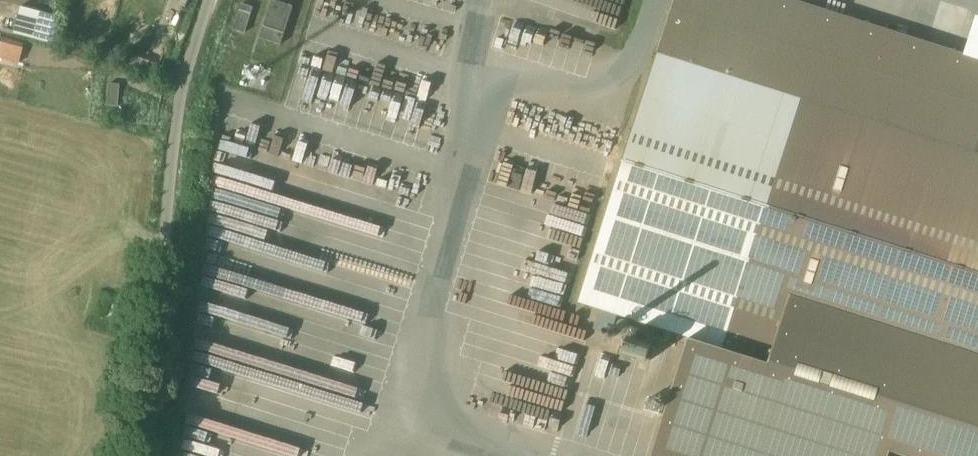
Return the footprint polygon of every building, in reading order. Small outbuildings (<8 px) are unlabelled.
[(262,38),(283,44),(295,6),(275,0),(274,0),(262,38)] [(803,0),(675,0),(579,302),(690,337),(652,455),(889,455),(890,452),(903,455),(977,455),(977,55),(803,0)] [(243,4),(236,29),(247,33),(255,7),(243,4)] [(15,31),(54,41),(60,16),(22,6),(15,31)] [(22,54),(25,41),(0,35),(0,49),(22,54)]
